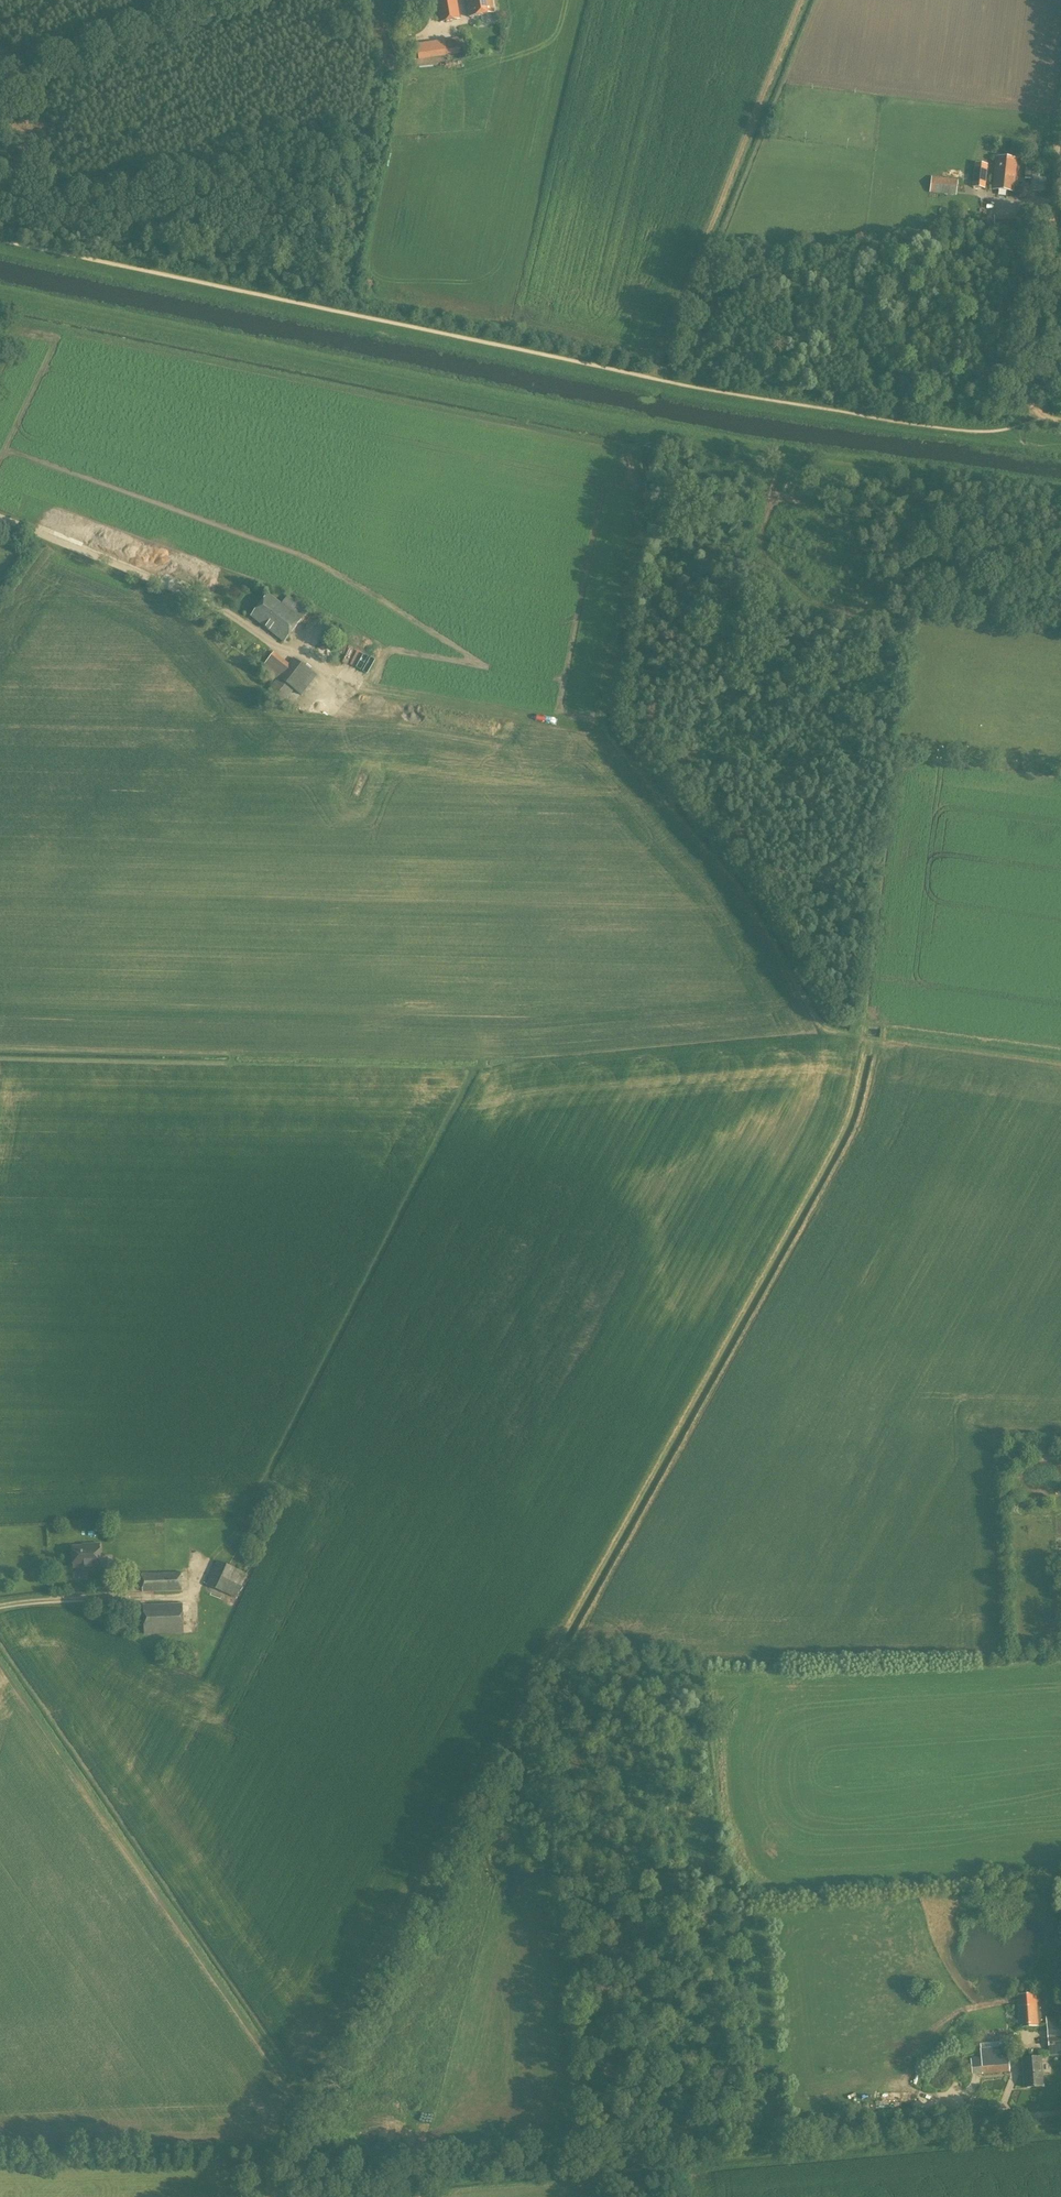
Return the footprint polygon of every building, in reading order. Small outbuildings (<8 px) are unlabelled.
[(460,20),(457,0),(436,0),(439,23),(460,20)] [(493,13),(491,0),(466,0),(469,17),(493,13)] [(445,56),(461,53),(458,38),(443,41),(445,56)] [(1013,191),(1017,160),(996,157),(992,189),(1013,191)] [(1031,161),(1025,160),(1023,178),(1029,179),(1028,190),(1041,191),(1042,184),(1036,184),(1037,168),(1031,168),(1031,161)] [(985,189),(988,165),(975,164),(972,188),(985,189)] [(958,180),(942,178),(931,177),(930,193),(950,195),(956,196),(958,180)] [(994,230),(1006,230),(1005,216),(994,216),(994,230)] [(284,642),(307,612),(287,597),(281,605),(268,595),(251,616),(284,642)] [(345,658),(357,662),(362,646),(351,642),(345,658)] [(364,647),(357,662),(369,668),(377,653),(364,647)] [(293,658),(288,664),(274,652),(260,670),(274,681),(264,694),(281,707),(294,690),(302,696),(317,676),(293,658)] [(101,1568),(100,1544),(88,1545),(88,1547),(73,1547),(74,1567),(88,1566),(89,1568),(101,1568)] [(236,1598),(246,1574),(216,1560),(206,1585),(236,1598)] [(181,1573),(141,1573),(142,1592),(181,1591),(181,1573)] [(144,1635),(183,1634),(182,1604),(143,1605),(144,1635)] [(1018,2027),(1038,2026),(1036,2003),(1017,2005),(1018,2027)] [(1060,2056),(1060,2023),(1046,2024),(1049,2057),(1060,2056)] [(982,2075),(1009,2073),(1007,2047),(1001,2047),(1002,2051),(981,2052),(982,2075)] [(1024,2088),(1042,2087),(1040,2058),(1022,2059),(1024,2088)]
